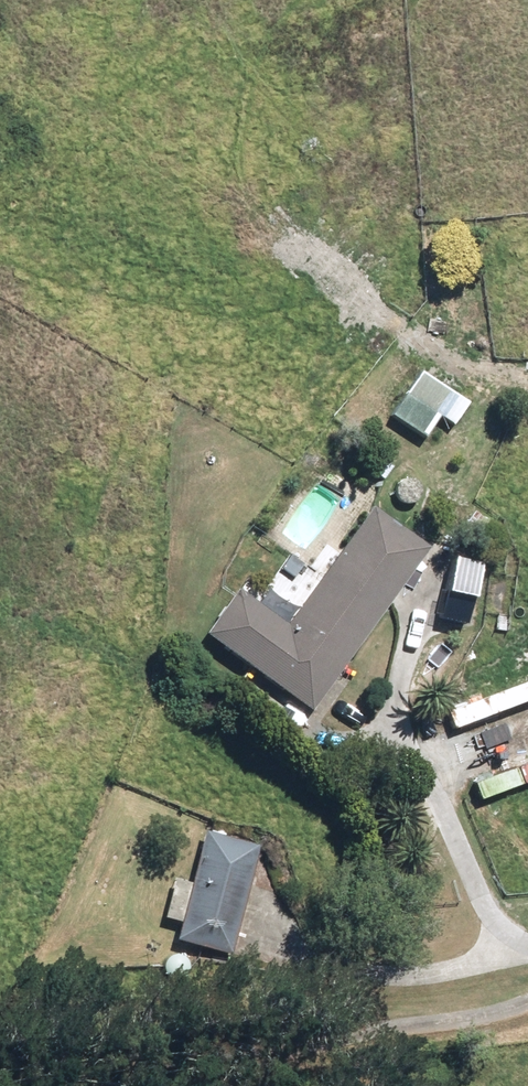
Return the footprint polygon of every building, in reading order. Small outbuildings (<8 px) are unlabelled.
[(468,286),(469,298),(483,298),(482,285),(468,286)] [(510,296),(512,314),(524,314),(522,295),(510,296)] [(468,347),(469,359),(484,357),(483,346),(468,347)] [(392,419),(426,440),(438,421),(453,430),(468,405),(420,376),(392,419)] [(205,637),(311,714),(428,552),(372,511),(287,629),(237,592),(205,637)] [(172,942),(231,957),(259,848),(204,834),(190,887),(174,884),(165,922),(176,925),(172,942)]
